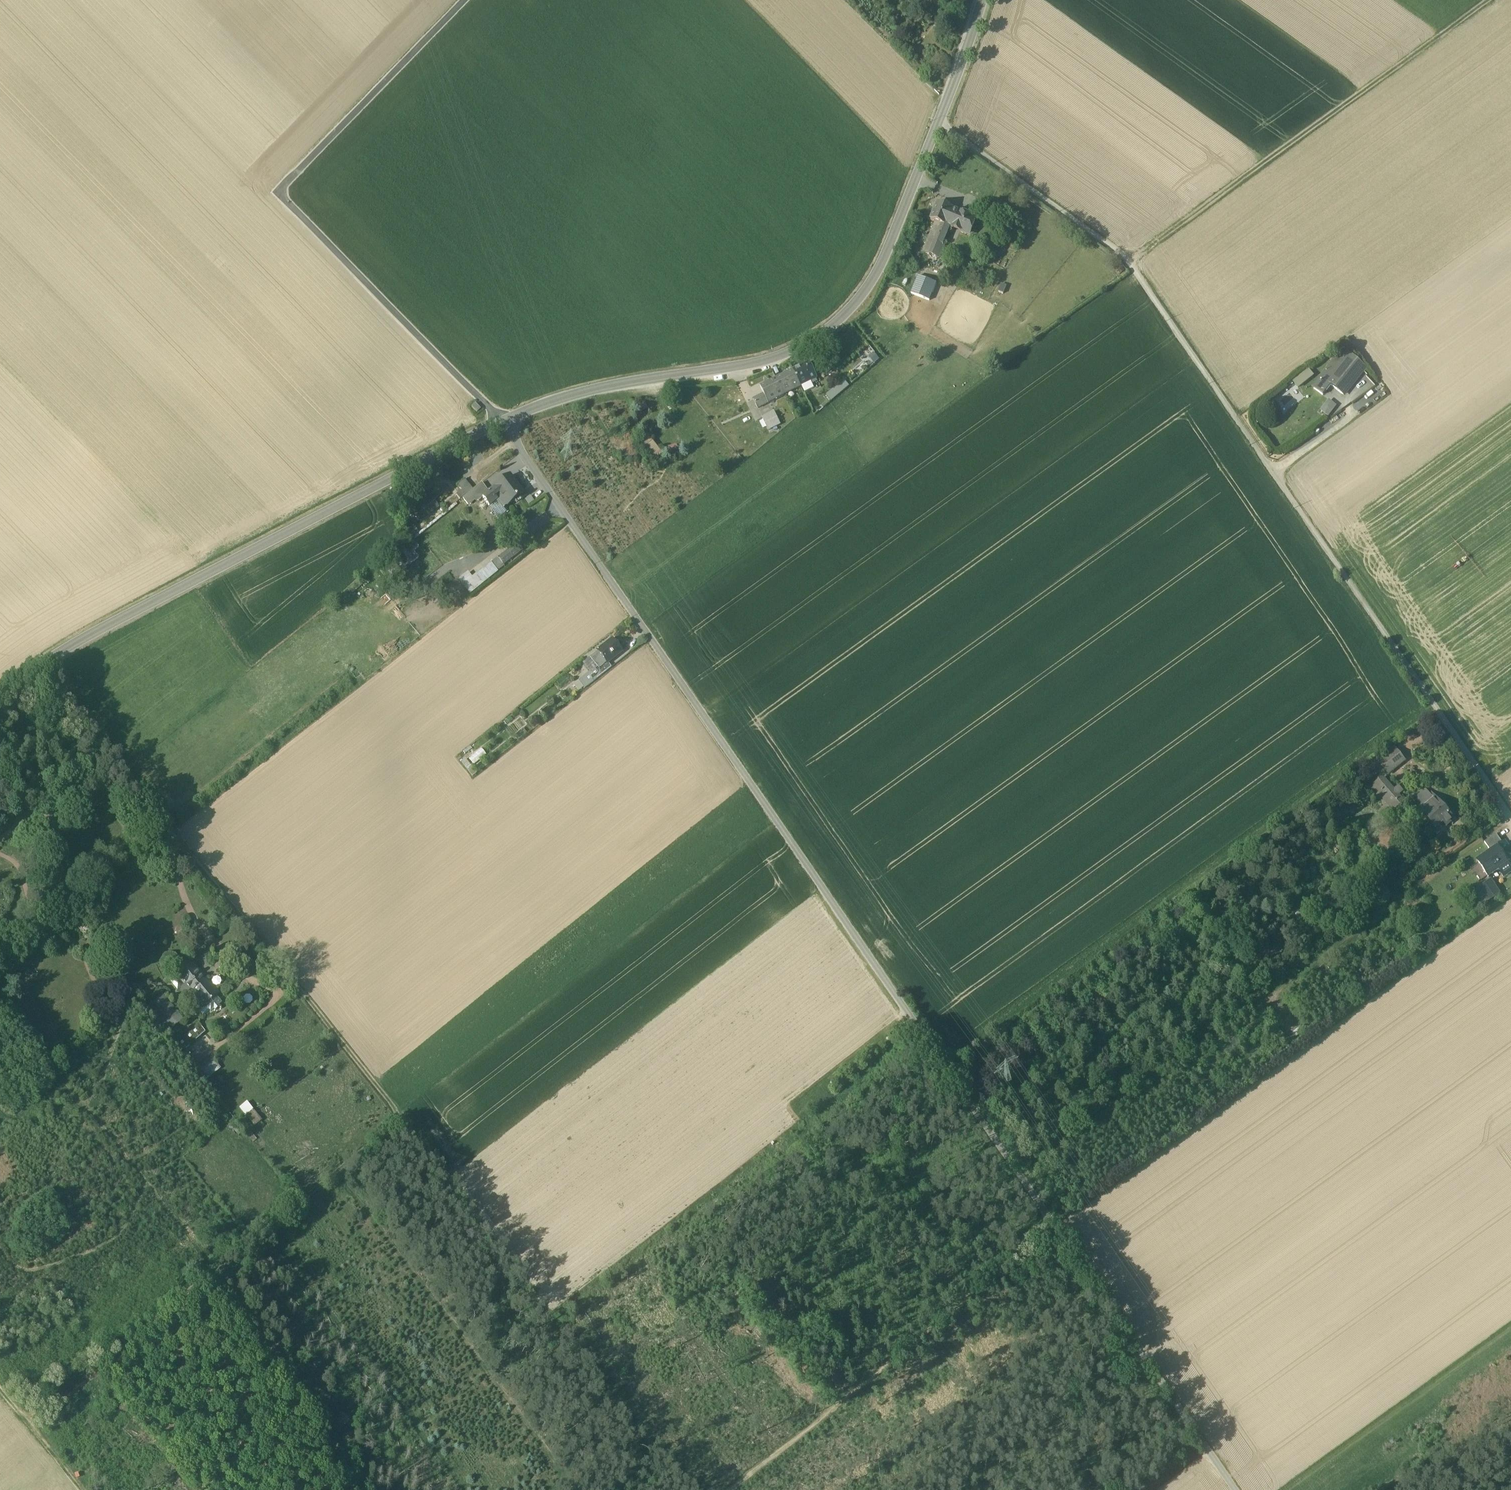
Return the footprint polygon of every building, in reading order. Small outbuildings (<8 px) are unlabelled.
[(953,209),(937,203),(930,220),(936,223),(941,225),(946,227),(946,226),(953,210),(953,209)] [(973,219),(953,210),(946,226),(949,227),(967,235),(973,219)] [(932,228),(922,253),(929,255),(930,253),(929,253),(941,225),(936,223),(935,225),(935,226),(932,228)] [(941,225),(929,253),(930,253),(939,258),(944,246),(942,245),(949,227),(946,226),(946,227),(941,225)] [(1135,242),(1125,234),(1120,241),(1130,248),(1135,242)] [(936,281),(918,274),(909,295),(919,299),(927,302),(936,281)] [(936,281),(927,302),(933,305),(937,296),(941,286),(940,286),(942,283),(936,281)] [(1001,284),(998,292),(1003,294),(1006,286),(1001,284)] [(941,286),(937,296),(944,299),(948,289),(941,286)] [(1340,362),(1337,360),(1322,378),(1331,385),(1343,395),(1353,383),(1365,367),(1348,353),(1342,361),(1342,360),(1340,362)] [(809,363),(792,371),(800,387),(817,379),(809,363)] [(792,371),(776,379),(784,395),(800,387),(792,371)] [(1308,371),(1301,376),(1304,380),(1311,374),(1308,371)] [(1300,375),(1292,381),(1297,386),(1304,380),(1301,376),(1300,375)] [(1322,378),(1314,389),(1323,396),(1331,385),(1322,378)] [(776,379),(760,387),(763,395),(768,404),(784,395),(776,379)] [(832,401),(851,386),(846,379),(827,395),(832,401)] [(763,395),(753,400),(757,409),(768,404),(763,395)] [(1336,406),(1329,401),(1321,411),(1328,416),(1336,406)] [(480,410),(475,404),(471,408),(477,413),(480,410)] [(774,413),(762,419),(768,431),(780,425),(774,413)] [(654,461),(664,453),(650,436),(640,444),(654,461)] [(509,477),(494,489),(488,494),(482,498),(489,507),(496,501),(502,510),(522,494),(509,477)] [(470,492),(463,483),(457,487),(461,492),(456,496),(459,500),(470,492)] [(481,484),(470,492),(476,499),(478,502),(482,498),(488,494),(481,484)] [(470,492),(462,499),(467,506),(476,499),(470,492)] [(489,507),(482,498),(478,502),(484,510),(488,507),(489,507)] [(489,507),(495,515),(502,510),(496,501),(489,507)] [(517,544),(497,559),(503,566),(522,551),(517,544)] [(497,559),(485,569),(491,577),(504,567),(503,566),(497,559)] [(467,574),(459,581),(462,584),(470,578),(467,574)] [(470,578),(462,584),(465,588),(473,582),(470,578)] [(612,640),(596,652),(606,664),(607,663),(622,652),(612,640)] [(606,664),(596,652),(590,657),(598,667),(600,669),(606,664)] [(590,657),(585,662),(583,665),(589,673),(590,673),(595,670),(598,667),(590,657)] [(606,664),(600,669),(598,667),(595,670),(600,676),(611,668),(607,663),(606,664)] [(589,673),(578,682),(584,689),(600,676),(595,670),(590,673),(589,673)] [(1394,747),(1368,768),(1374,776),(1385,768),(1390,774),(1406,761),(1394,747)] [(481,748),(469,759),(474,764),(485,753),(481,748)] [(1406,805),(1382,778),(1373,787),(1396,814),(1406,805)] [(1418,799),(1426,808),(1434,801),(1426,792),(1418,799)] [(1426,808),(1422,811),(1425,814),(1428,812),(1437,804),(1434,801),(1426,808)] [(1437,804),(1428,812),(1436,825),(1447,815),(1438,803),(1437,804)] [(1496,835),(1484,843),(1489,850),(1501,842),(1496,835)] [(1501,842),(1489,850),(1492,854),(1503,846),(1501,842)] [(1478,863),(1488,878),(1499,870),(1504,877),(1510,872),(1510,854),(1505,845),(1492,854),(1478,863)] [(1491,881),(1479,889),(1488,902),(1500,894),(1491,881)] [(204,980),(191,965),(178,976),(185,985),(180,990),(185,996),(186,995),(193,1004),(194,1004),(197,1002),(201,1007),(216,996),(218,994),(206,979),(204,980)] [(201,1007),(198,1010),(202,1016),(209,1011),(210,1012),(213,1010),(215,1011),(220,1007),(219,1006),(222,1003),(216,996),(201,1007)] [(169,1005),(163,997),(146,1010),(166,1036),(184,1021),(170,1004),(169,1005)] [(197,1002),(194,1004),(193,1004),(192,1005),(197,1011),(198,1010),(201,1007),(197,1002)] [(198,1024),(183,1037),(178,1031),(171,1037),(185,1052),(206,1033),(198,1024)] [(1301,1028),(1286,1040),(1289,1045),(1291,1044),(1292,1044),(1293,1043),(1294,1046),(1308,1036),(1301,1028)] [(213,1058),(201,1067),(210,1078),(221,1069),(213,1058)] [(247,1102),(240,1108),(246,1116),(253,1110),(247,1102)] [(253,1110),(246,1116),(254,1126),(260,1121),(254,1111),(253,1110)] [(253,1132),(248,1135),(257,1145),(261,1141),(253,1132)]
